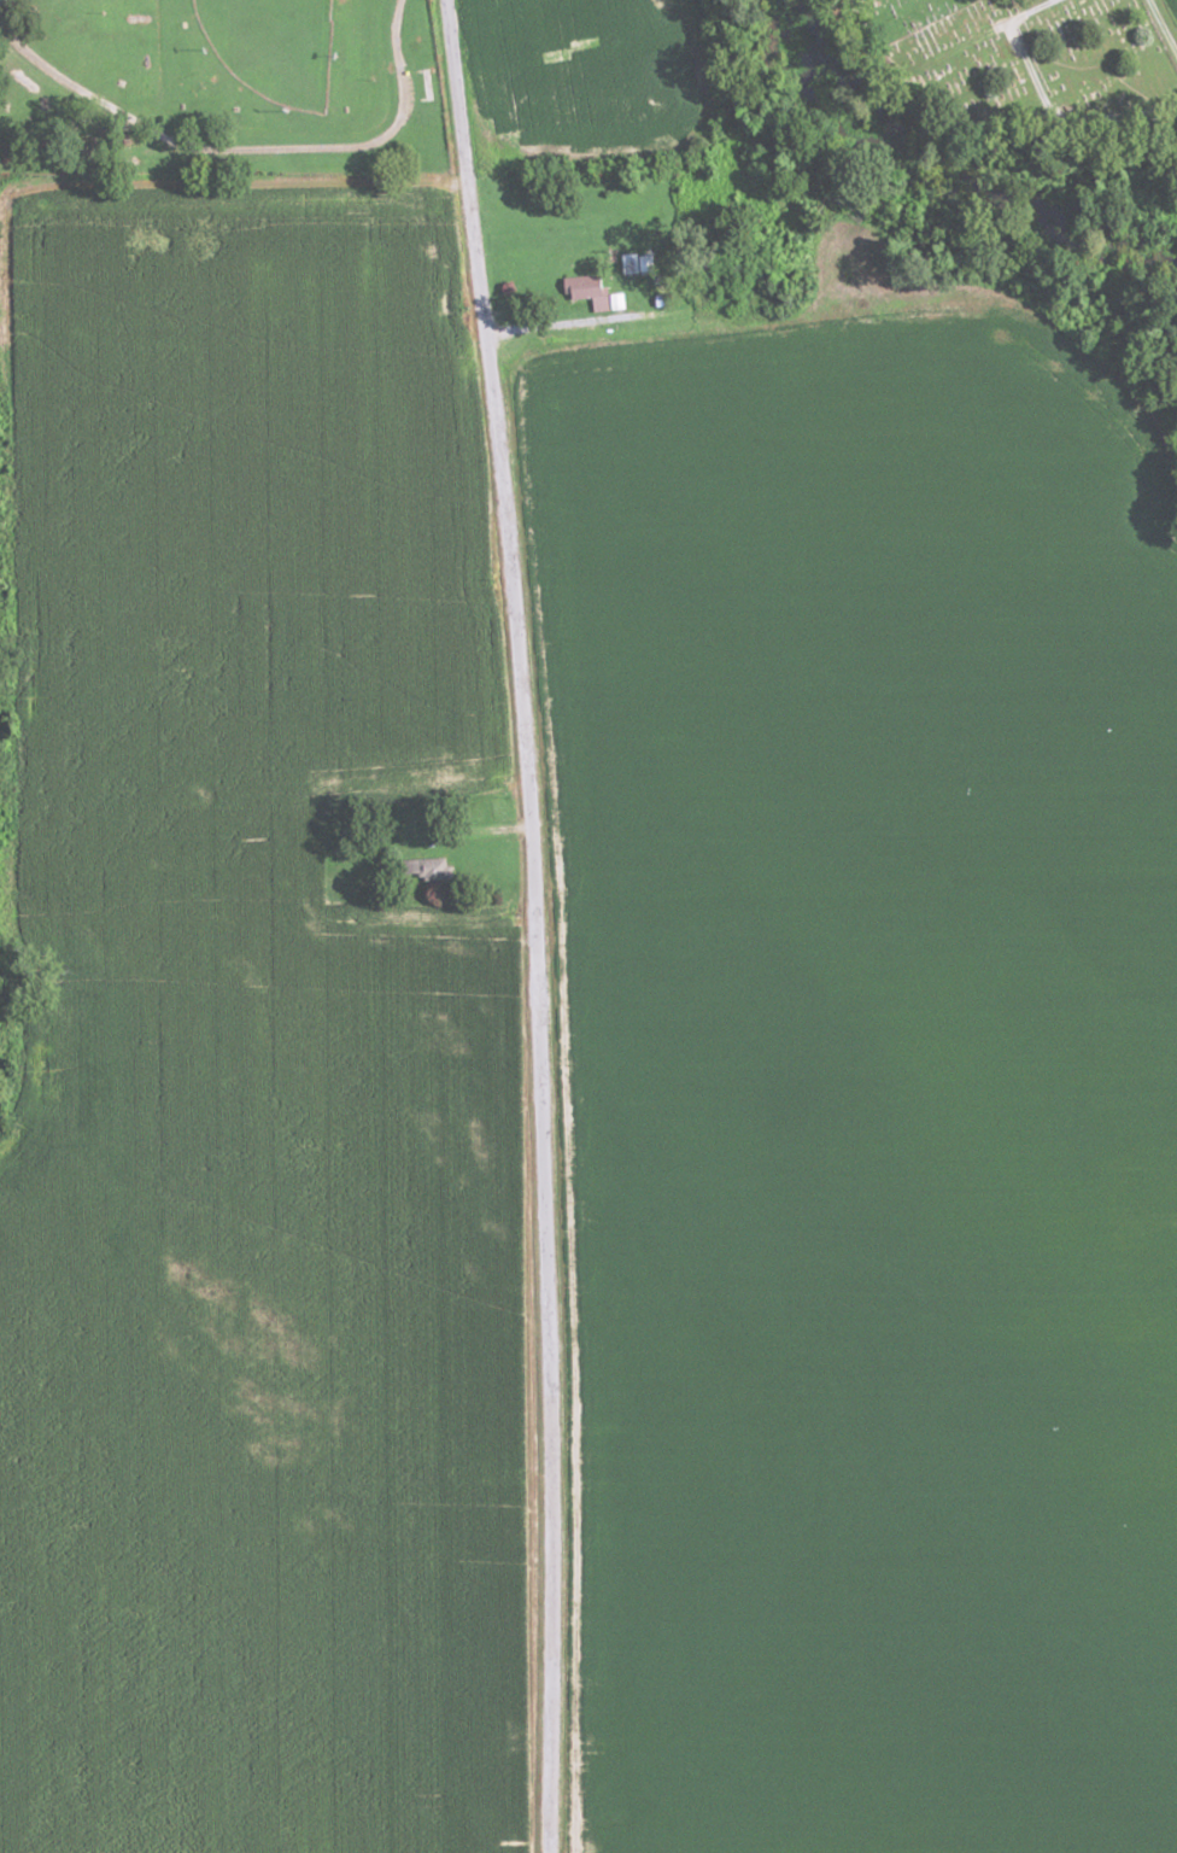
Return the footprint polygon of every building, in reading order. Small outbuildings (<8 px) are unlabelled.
[(625,309),(624,293),(611,294),(611,286),(599,287),(599,275),(567,277),(568,299),(593,298),(594,311),(625,309)]
